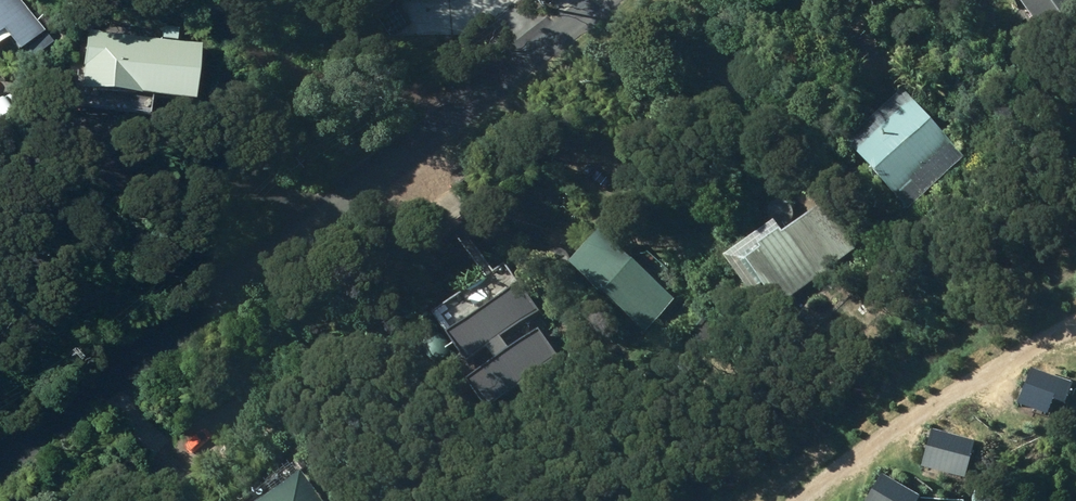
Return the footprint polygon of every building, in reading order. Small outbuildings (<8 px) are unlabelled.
[(20,0),(0,0),(0,37),(6,32),(18,48),(24,42),(34,55),(51,41),(20,0)] [(1053,39),(1075,23),(1075,0),(1026,0),(1053,39)] [(81,85),(193,97),(198,41),(86,30),(81,85)] [(906,86),(849,139),(912,206),(968,153),(906,86)] [(868,239),(836,195),(786,232),(783,227),(744,256),(748,260),(738,267),(752,286),(763,277),(782,303),(868,239)] [(646,329),(676,298),(603,227),(573,258),(646,329)] [(443,348),(464,377),(540,322),(520,294),(443,348)] [(471,394),(491,422),(567,368),(547,339),(471,394)] [(304,469),(257,500),(326,500),(304,469)]
